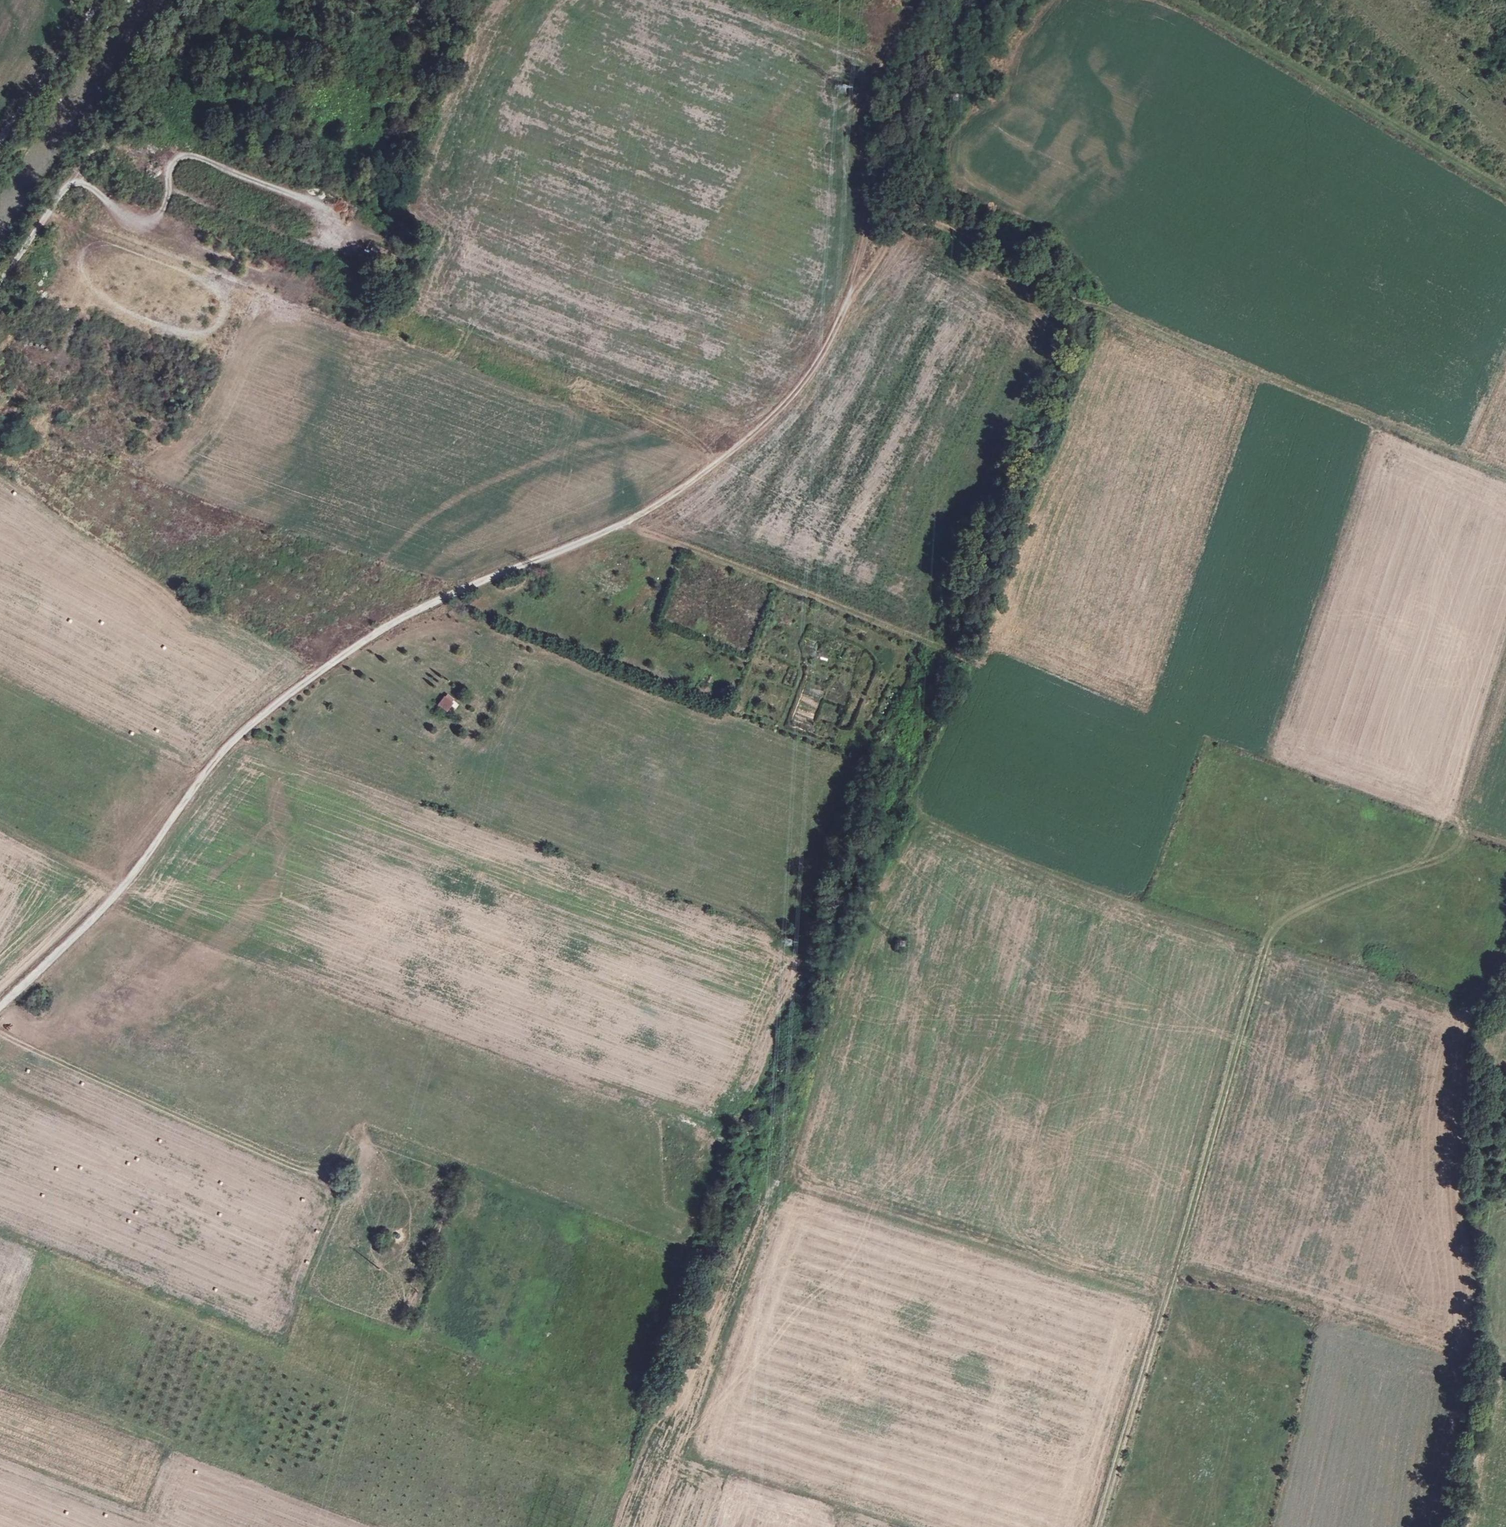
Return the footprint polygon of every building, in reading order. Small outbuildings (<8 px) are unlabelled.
[(635,658),(639,644),(634,642),(630,657),(635,658)] [(447,698),(446,700),(441,705),(447,711),(454,704),(447,698)] [(6,1233),(4,1239),(17,1244),(19,1238),(6,1233)]
